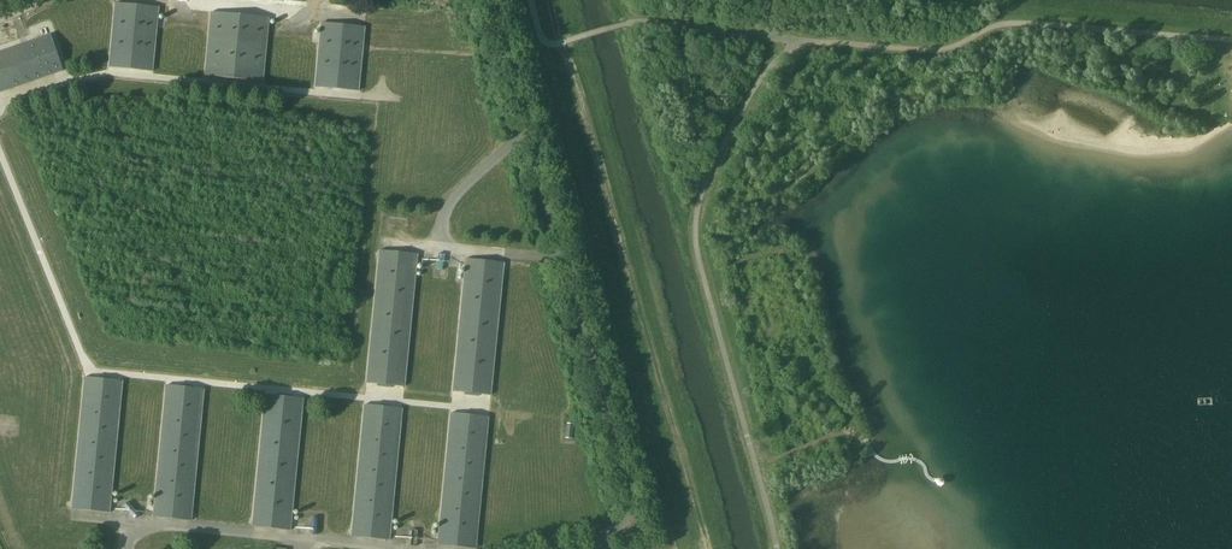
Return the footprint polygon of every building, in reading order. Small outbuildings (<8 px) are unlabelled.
[(158,7),(115,2),(109,66),(152,71),(158,7)] [(268,17),(210,12),(205,76),(263,81),(268,17)] [(364,27),(321,23),(315,86),(358,91),(364,27)] [(65,70),(53,34),(30,42),(0,52),(0,93),(43,79),(65,70)] [(417,254),(379,250),(366,383),(404,387),(417,254)] [(502,262),(464,258),(452,392),(490,395),(502,262)] [(122,380),(84,376),(71,509),(109,513),(122,380)] [(204,388),(166,384),(152,517),(190,521),(204,388)] [(303,398),(265,395),(251,527),(289,531),(303,398)] [(402,408),(364,405),(351,538),(388,541),(402,408)] [(450,413),(438,547),(462,548),(476,548),(488,417),(450,413)] [(567,423),(565,438),(572,439),(573,424),(567,423)]
